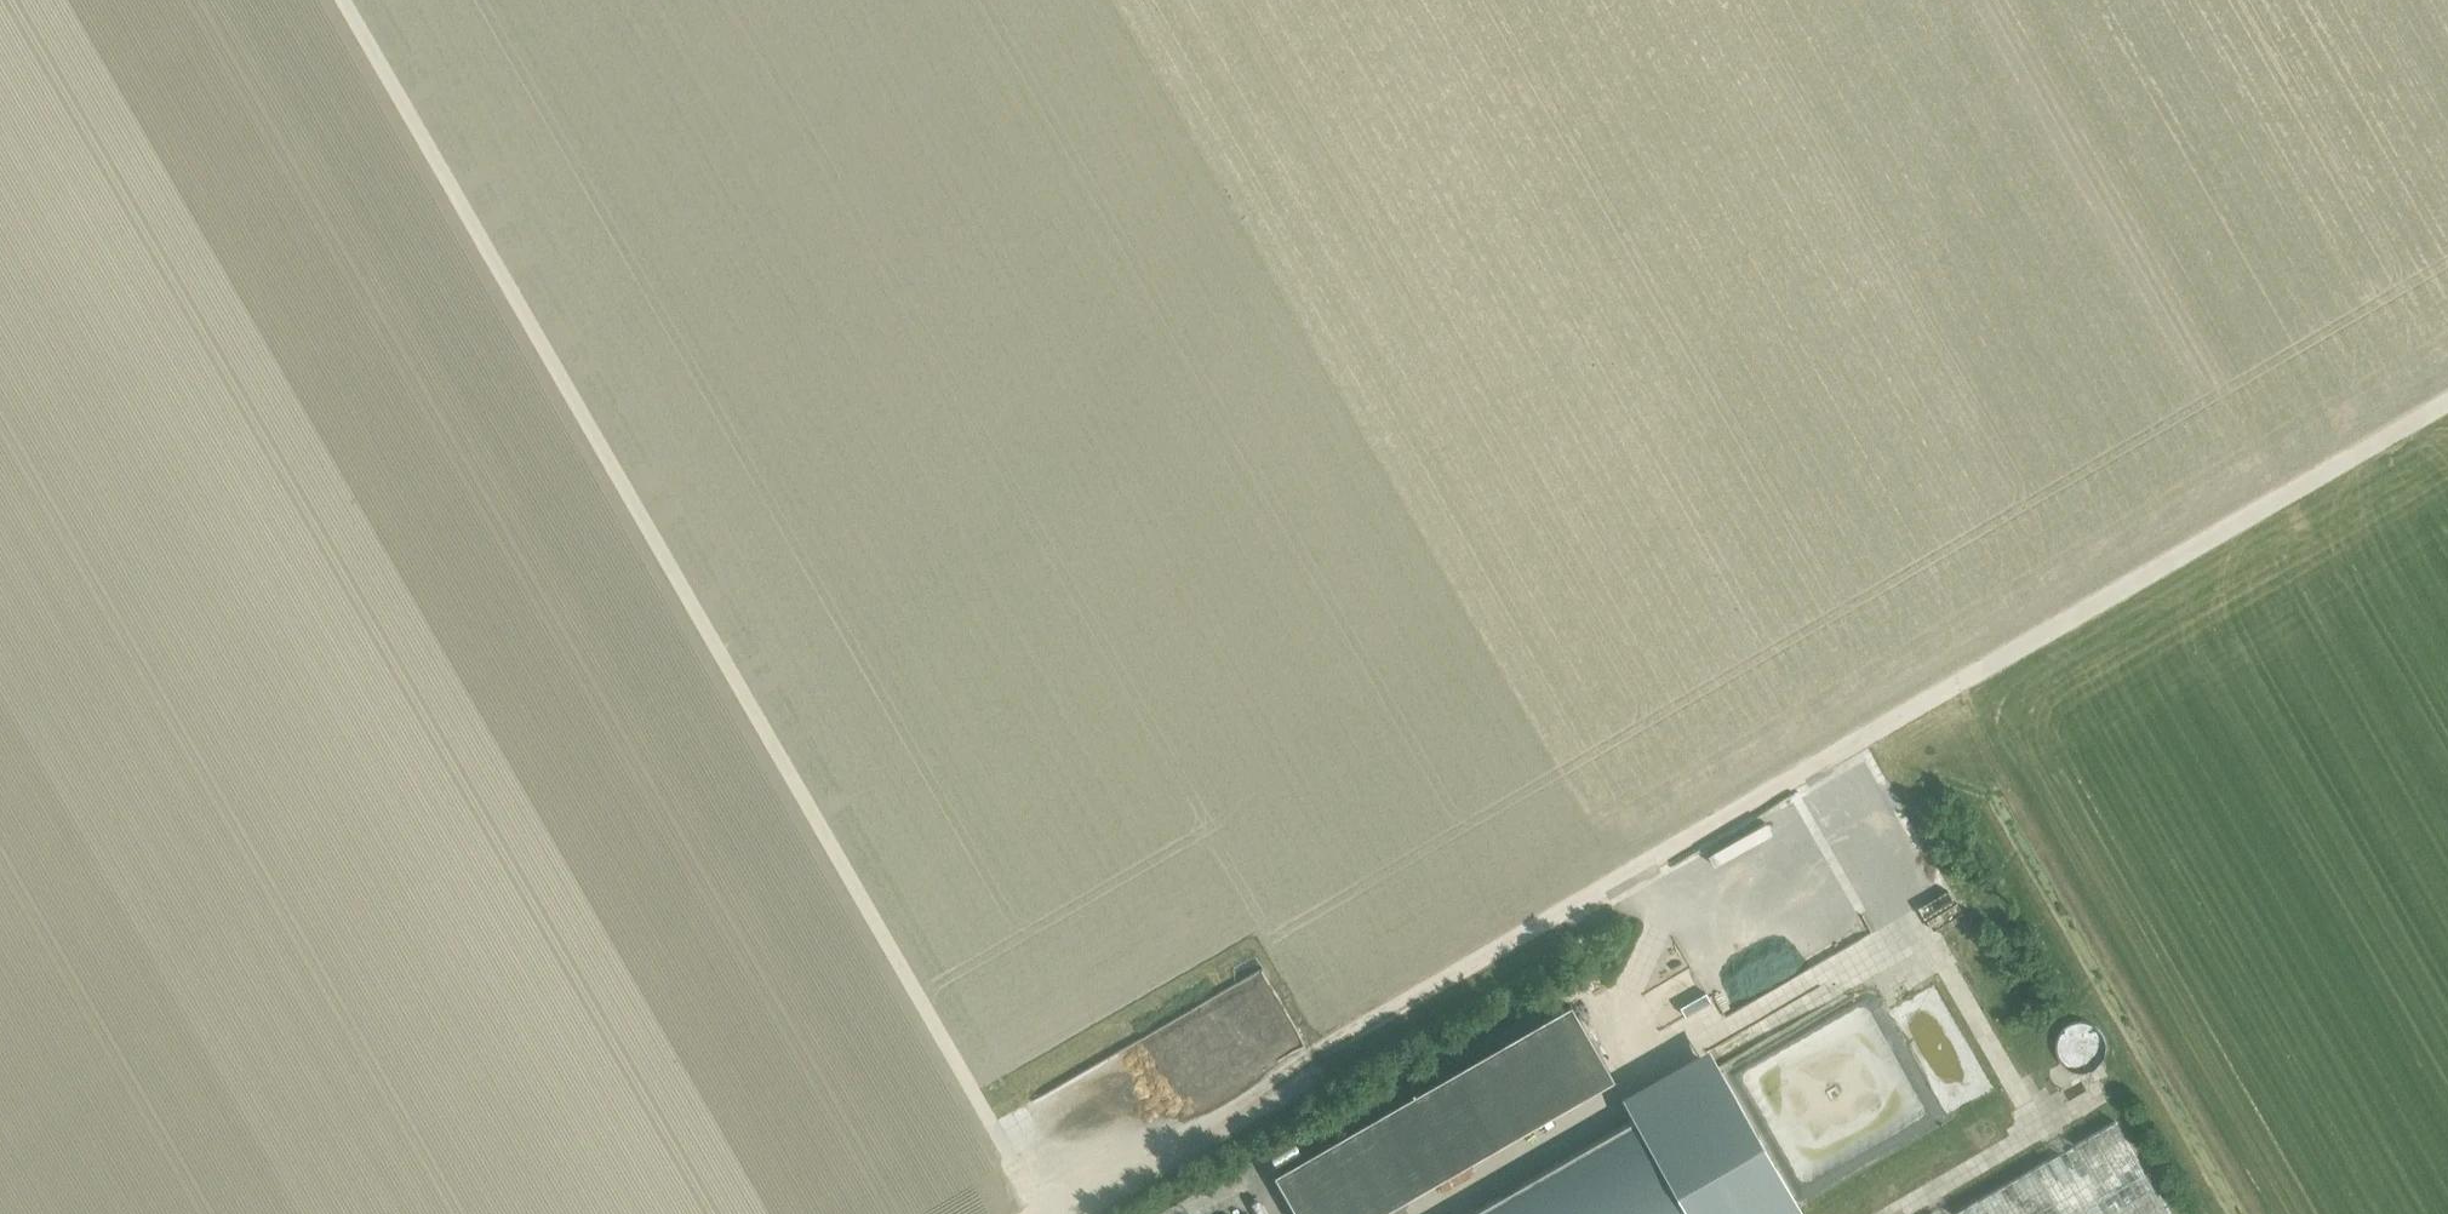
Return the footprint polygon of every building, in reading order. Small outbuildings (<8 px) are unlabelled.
[(1297,1213),(1376,1213),(1613,1078),(1570,1003),(1274,1174),(1297,1213)] [(2091,1023),(2087,1022),(2082,1021),(2078,1021),(2074,1021),(2071,1022),(2068,1023),(2066,1025),(2064,1027),(2060,1030),(2059,1032),(2058,1034),(2057,1036),(2056,1038),(2055,1039),(2055,1042),(2055,1045),(2055,1048),(2055,1049),(2055,1052),(2056,1055),(2057,1057),(2058,1059),(2059,1061),(2061,1063),(2063,1065),(2065,1067),(2067,1068),(2069,1069),(2071,1070),(2076,1071),(2078,1072),(2081,1072),(2084,1071),(2087,1071),(2090,1070),(2092,1069),(2096,1066),(2098,1064),(2100,1062),(2101,1060),(2103,1058),(2104,1054),(2105,1052),(2105,1049),(2106,1047),(2106,1044),(2105,1042),(2105,1040),(2104,1037),(2103,1034),(2100,1031),(2099,1029),(2097,1027),(2094,1025),(2093,1024),(2091,1023)] [(1815,1061),(1832,1087),(1848,1078),(1831,1051),(1815,1061)] [(1635,1116),(1467,1213),(1691,1213),(1635,1116)] [(2114,1120),(1951,1213),(2168,1213),(2114,1120)]
